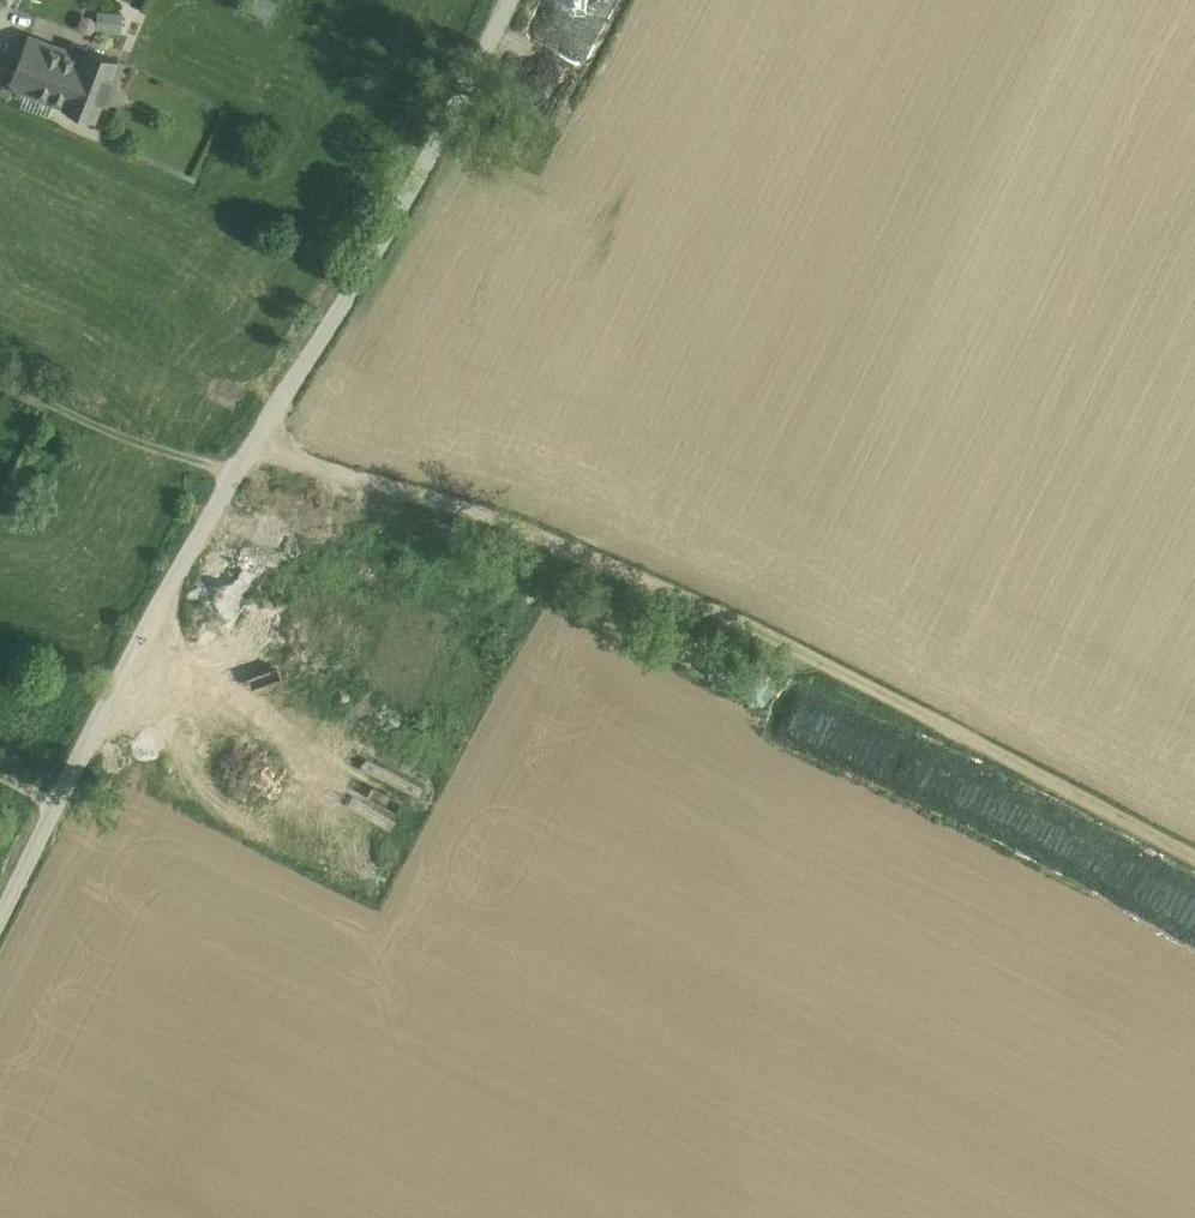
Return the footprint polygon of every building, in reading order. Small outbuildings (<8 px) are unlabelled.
[(274,0),(247,0),(240,10),(265,25),(279,3),(274,0)] [(94,28),(120,29),(121,10),(95,9),(94,28)] [(77,44),(74,54),(30,37),(17,72),(12,86),(13,87),(15,88),(16,86),(65,104),(64,107),(96,120),(119,60),(87,48),(87,47),(77,44)] [(0,63),(0,93),(9,98),(13,87),(12,86),(17,72),(0,63)]
